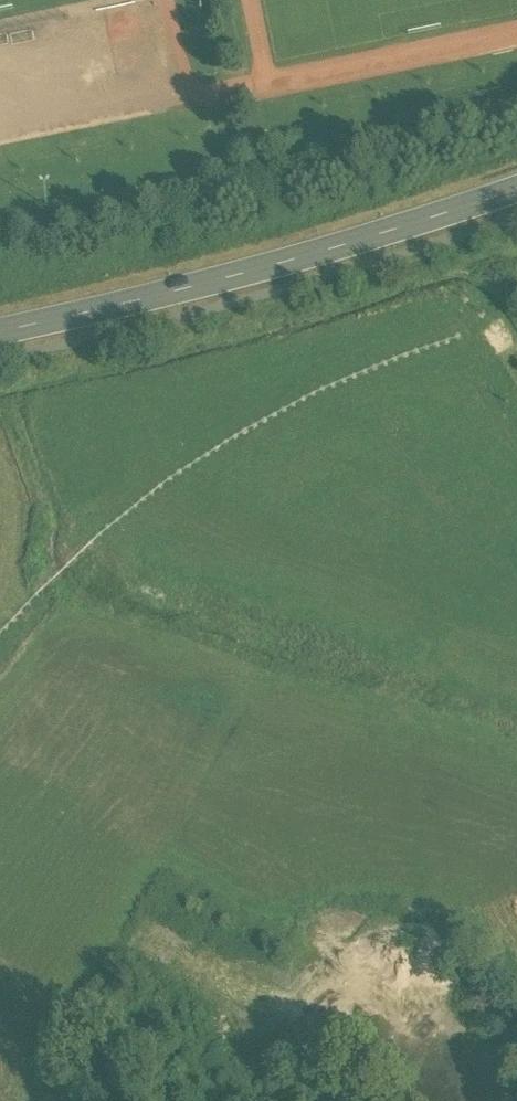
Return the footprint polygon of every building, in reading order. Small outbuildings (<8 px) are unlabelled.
[(326,997),(316,1011),(326,1019),(337,1005),(326,997)]
